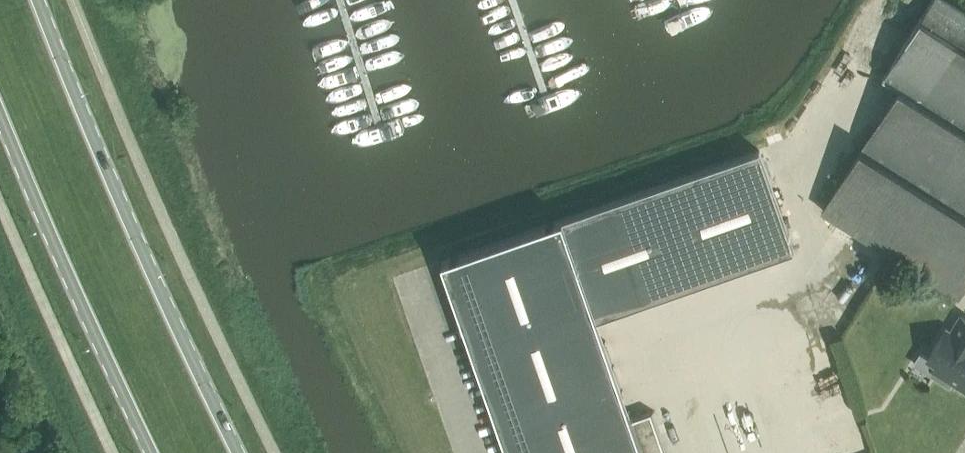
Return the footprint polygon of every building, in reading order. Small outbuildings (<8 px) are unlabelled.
[(946,0),(932,0),(882,79),(899,89),(823,211),(959,296),(964,286),(964,12),(946,0)] [(442,261),(509,452),(664,452),(650,414),(654,412),(654,411),(632,419),(597,319),(794,251),(759,151),(442,261)] [(960,316),(950,332),(945,329),(927,357),(935,362),(931,369),(934,371),(931,375),(949,386),(951,382),(964,391),(964,320),(960,316)]
